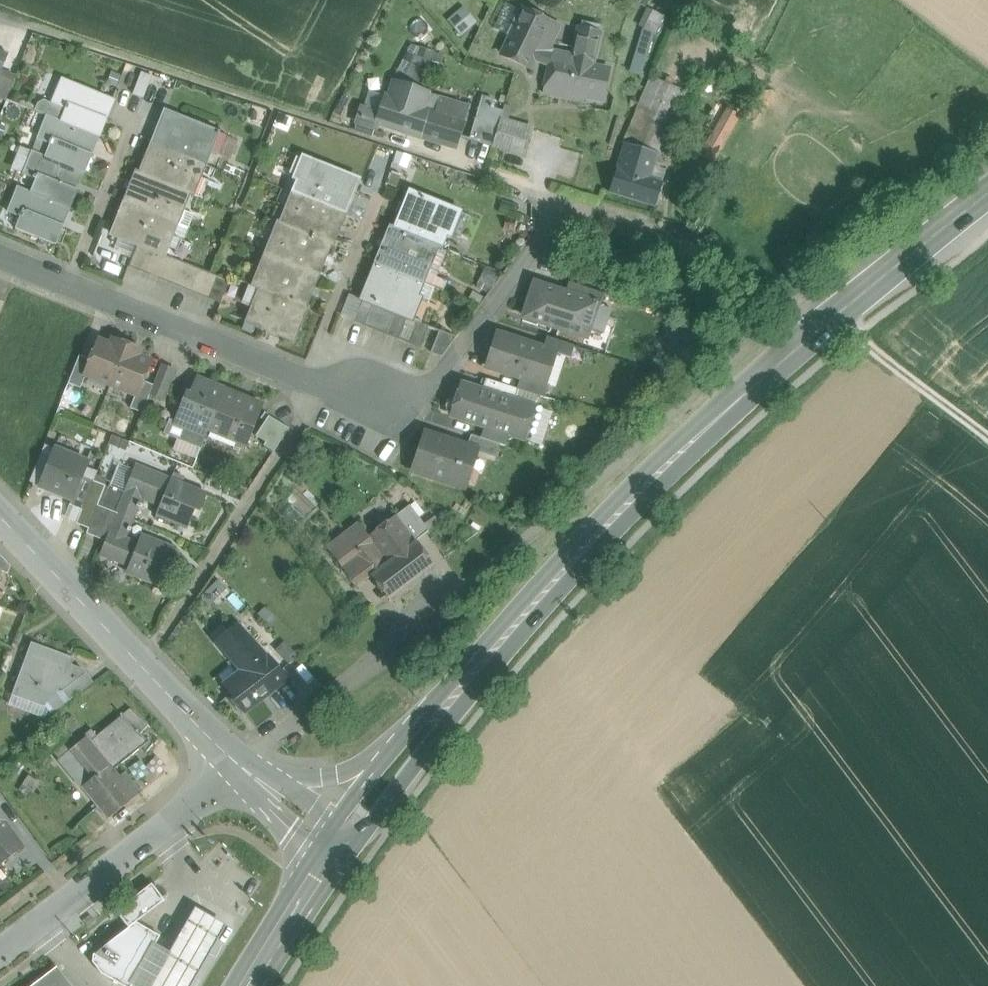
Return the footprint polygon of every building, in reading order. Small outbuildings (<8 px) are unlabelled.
[(465,5),(449,19),(462,35),(479,21),(465,5)] [(646,74),(663,12),(648,8),(631,70),(646,74)] [(525,10),(503,56),(527,67),(531,58),(548,65),(544,87),(551,53),(549,47),(555,34),(546,29),(549,22),(525,10)] [(574,57),(551,53),(544,87),(543,93),(583,102),(586,89),(603,93),(608,70),(591,66),(599,34),(580,30),(574,57)] [(441,55),(413,47),(408,62),(428,68),(430,61),(439,63),(441,55)] [(1,73),(0,76),(0,99),(6,101),(15,78),(1,73)] [(141,73),(133,94),(144,99),(152,77),(141,73)] [(651,78),(625,144),(656,153),(683,92),(651,78)] [(115,100),(62,79),(51,104),(66,110),(61,121),(47,115),(46,116),(100,137),(107,119),(115,100)] [(382,115),(363,109),(358,123),(378,130),(380,123),(421,137),(421,138),(457,149),(470,108),(427,95),(394,84),(389,98),(387,97),(382,115)] [(493,100),(482,97),(469,140),(492,146),(500,119),(502,111),(493,109),(493,107),(491,106),(493,100)] [(727,110),(701,156),(714,163),(740,117),(727,110)] [(217,134),(165,113),(153,144),(205,165),(217,136),(219,137),(220,134),(218,133),(217,134)] [(100,137),(46,116),(37,139),(50,144),(45,156),(45,157),(85,173),(100,137)] [(531,128),(500,119),(492,146),(523,155),(531,128)] [(205,165),(153,144),(141,174),(189,194),(193,196),(205,165)] [(625,144),(609,193),(655,207),(663,182),(649,178),(656,153),(625,144)] [(394,161),(408,166),(412,155),(398,150),(394,161)] [(85,173),(45,157),(45,156),(31,151),(22,174),(35,180),(30,192),(70,209),(85,173)] [(359,180),(296,155),(288,176),(298,181),(293,193),(345,214),(359,180)] [(387,182),(398,186),(405,166),(394,163),(387,182)] [(189,194),(141,174),(137,172),(125,203),(177,224),(188,228),(193,216),(182,211),(189,194)] [(70,209),(30,192),(17,187),(7,211),(20,216),(15,228),(56,244),(70,209)] [(454,209),(411,192),(396,230),(395,231),(437,248),(436,248),(441,250),(448,232),(446,231),(454,209)] [(345,214),(293,193),(281,224),(330,244),(330,245),(332,246),(345,214)] [(177,224),(125,203),(112,235),(137,245),(138,245),(138,244),(148,249),(158,253),(164,255),(177,224)] [(330,244),(281,224),(279,223),(266,255),(317,276),(330,245),(330,244)] [(437,248),(395,231),(396,230),(390,228),(376,264),(422,283),(429,266),(427,265),(434,248),(436,249),(436,248),(437,248)] [(148,249),(138,244),(138,245),(137,245),(129,266),(140,271),(148,249)] [(158,253),(148,249),(140,271),(150,275),(158,253)] [(164,255),(158,253),(150,275),(160,279),(168,257),(164,255)] [(317,276),(266,255),(253,287),(260,290),(261,289),(305,307),(305,306),(317,276)] [(168,257),(160,279),(170,283),(178,261),(168,257)] [(178,261),(170,283),(180,287),(188,265),(178,261)] [(422,283),(376,264),(362,299),(395,313),(417,322),(422,324),(423,321),(407,315),(414,297),(416,298),(422,283)] [(188,265),(180,287),(190,291),(198,269),(188,265)] [(198,269),(190,291),(200,295),(208,273),(198,269)] [(208,273),(200,295),(210,299),(218,277),(208,273)] [(218,277),(210,299),(220,303),(229,281),(218,277)] [(604,294),(569,283),(566,294),(596,304),(600,306),(604,294)] [(566,294),(535,284),(524,317),(559,328),(561,321),(588,330),(596,304),(566,294)] [(305,307),(261,289),(260,290),(248,322),(294,341),(308,307),(305,306),(305,307)] [(373,304),(362,299),(353,321),(364,326),(373,304)] [(373,304),(364,326),(375,330),(384,309),(373,304)] [(384,309),(375,330),(386,335),(395,313),(384,309)] [(395,313),(386,335),(397,339),(406,318),(395,313)] [(406,318),(397,339),(409,344),(417,322),(406,318)] [(422,324),(417,322),(409,344),(420,348),(429,326),(422,324)] [(543,349),(498,334),(488,367),(521,378),(544,385),(544,384),(554,354),(554,352),(543,349)] [(574,346),(547,337),(543,349),(554,352),(554,354),(570,359),(574,346)] [(111,345),(99,340),(91,360),(85,375),(86,376),(110,386),(127,345),(120,342),(118,348),(111,345)] [(118,348),(120,342),(113,340),(111,345),(118,348)] [(134,348),(127,345),(110,386),(135,396),(136,396),(143,381),(151,361),(139,356),(132,353),(134,348)] [(134,348),(132,353),(139,356),(141,351),(134,348)] [(79,356),(68,384),(81,389),(86,376),(85,375),(91,360),(79,356)] [(153,386),(150,395),(163,400),(175,370),(162,365),(153,386)] [(544,385),(521,378),(517,389),(519,390),(544,398),(548,385),(544,384),(544,385)] [(197,379),(187,402),(183,401),(175,423),(169,420),(164,433),(181,440),(201,448),(208,430),(224,390),(197,379)] [(517,389),(486,379),(482,390),(515,401),(519,390),(517,389)] [(153,386),(143,381),(136,396),(135,396),(130,409),(142,413),(150,395),(153,386)] [(482,390),(462,384),(457,399),(452,399),(448,402),(446,407),(448,412),(452,415),(451,416),(485,427),(508,435),(524,440),(534,407),(515,401),(482,390)] [(262,406),(224,390),(208,430),(246,446),(262,406)] [(289,429),(269,416),(256,436),(266,442),(264,446),(274,452),(289,429)] [(93,428),(112,436),(113,429),(108,421),(98,417),(93,428)] [(508,435),(485,427),(481,438),(500,445),(505,446),(508,435)] [(467,447),(426,434),(414,472),(464,489),(470,472),(471,472),(478,452),(478,451),(467,447)] [(481,438),(471,435),(467,447),(478,451),(478,452),(496,458),(500,445),(481,438)] [(196,462),(201,448),(181,440),(176,454),(196,462)] [(39,486),(54,449),(43,445),(29,482),(39,486)] [(88,462),(54,449),(39,486),(68,497),(73,499),(82,477),(88,462)] [(203,491),(136,464),(125,492),(117,513),(133,520),(141,499),(159,506),(156,515),(188,528),(203,491)] [(93,481),(82,477),(73,499),(68,497),(66,503),(82,509),(86,501),(93,481)] [(93,481),(86,501),(98,506),(106,486),(93,481)] [(125,492),(106,486),(98,506),(117,513),(125,492)] [(82,509),(77,523),(89,528),(98,506),(86,501),(82,509)] [(82,509),(66,503),(61,516),(77,523),(82,509)] [(117,513),(98,506),(89,528),(87,532),(106,540),(117,513)] [(397,516),(416,542),(429,533),(409,506),(397,516)] [(174,548),(141,535),(138,543),(125,538),(133,520),(117,513),(106,540),(105,544),(112,547),(108,558),(129,567),(127,571),(159,584),(174,548)] [(371,577),(416,542),(397,516),(370,537),(359,523),(327,548),(358,587),(371,577)] [(371,577),(390,601),(435,566),(416,542),(371,577)] [(100,555),(108,558),(112,547),(105,544),(100,555)] [(0,555),(0,571),(2,572),(8,574),(10,567),(11,567),(0,555)] [(216,574),(200,592),(213,604),(229,586),(216,574)] [(225,597),(240,614),(250,605),(234,588),(225,597)] [(225,651),(246,633),(238,624),(218,642),(225,651)] [(227,689),(246,712),(289,678),(246,633),(225,651),(245,675),(227,689)] [(74,657),(31,642),(12,694),(45,706),(50,693),(55,695),(57,688),(62,690),(71,664),(74,657)] [(83,669),(71,664),(62,690),(70,700),(93,682),(83,669)] [(150,725),(131,709),(122,716),(142,734),(150,725)] [(122,716),(97,736),(92,730),(85,735),(86,738),(87,737),(110,764),(115,769),(143,746),(149,741),(142,734),(122,716)] [(67,744),(74,739),(71,734),(54,751),(61,759),(72,750),(67,744)] [(86,738),(79,744),(74,739),(67,744),(72,750),(61,759),(83,786),(110,764),(87,737),(86,738)] [(149,741),(143,746),(148,752),(154,745),(149,741)] [(39,748),(30,757),(39,766),(48,757),(39,748)] [(110,764),(83,786),(108,818),(134,799),(132,797),(141,790),(125,772),(120,776),(115,769),(110,764)] [(0,827),(0,865),(11,856),(8,853),(23,842),(7,822),(0,827)] [(8,853),(11,856),(25,846),(23,842),(8,853)] [(158,892),(152,885),(116,912),(122,919),(129,928),(136,923),(165,901),(158,892)] [(226,926),(211,917),(195,908),(170,952),(151,985),(192,985),(226,926)] [(129,928),(94,956),(93,963),(101,974),(123,985),(132,985),(156,945),(160,937),(136,923),(129,928)] [(132,985),(151,985),(170,952),(156,945),(132,985)] [(36,985),(70,985),(57,969),(36,985)]
